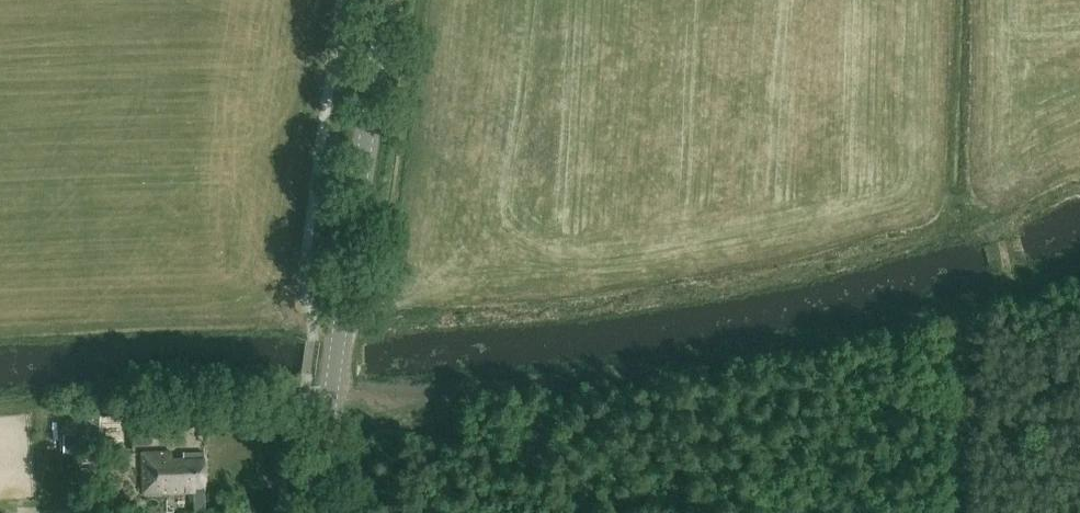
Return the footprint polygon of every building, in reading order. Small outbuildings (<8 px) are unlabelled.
[(382,301),(384,312),(403,307),(400,297),(382,301)] [(99,455),(125,454),(124,414),(99,414),(99,455)] [(203,451),(183,452),(183,456),(172,456),(172,452),(143,453),(144,493),(183,491),(183,490),(205,489),(203,451)]
